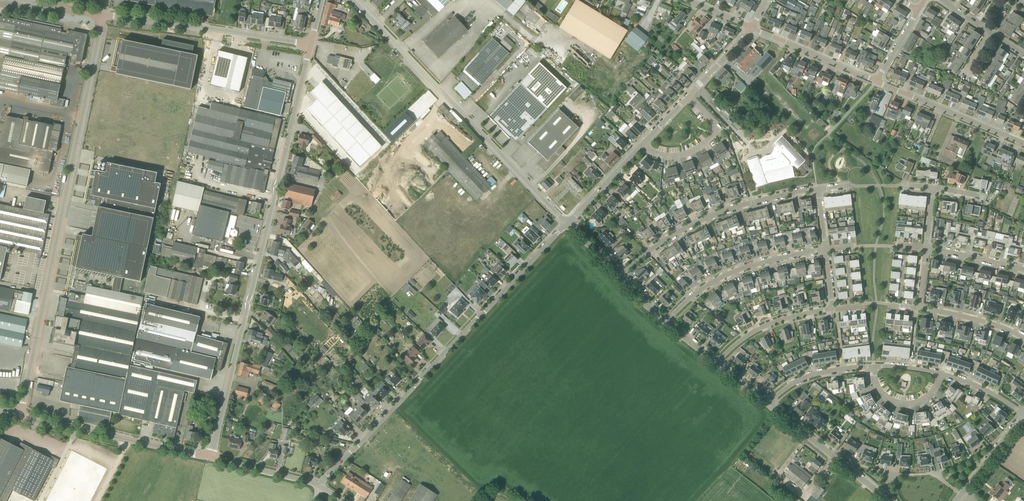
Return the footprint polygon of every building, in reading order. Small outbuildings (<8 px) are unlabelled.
[(216,0),(129,0),(196,12),(197,11),(198,12),(199,13),(201,13),(202,14),(204,15),(205,15),(207,15),(207,16),(209,16),(210,16),(211,15),(212,15),(213,14),(214,13),(214,12),(214,6),(216,0)] [(296,7),(298,8),(306,10),(307,7),(310,7),(311,2),(303,0),(299,0),(298,4),(297,4),(296,7)] [(433,17),(449,2),(451,0),(416,0),(433,17)] [(506,10),(507,9),(514,16),(526,1),(525,0),(494,0),(506,10)] [(627,31),(577,0),(576,0),(559,28),(610,59),(623,39),(627,31)] [(651,0),(636,0),(635,2),(642,5),(641,7),(646,9),(647,7),(648,7),(651,0)] [(740,2),(741,3),(742,4),(740,7),(743,8),(742,10),(744,11),(750,2),(750,1),(748,0),(741,0),(740,2)] [(858,8),(861,10),(864,5),(866,1),(867,0),(864,0),(860,6),(858,8)] [(882,10),(881,10),(884,12),(884,11),(887,13),(888,11),(893,4),(888,0),(883,7),(882,10)] [(984,6),(983,5),(976,0),(972,0),(970,3),(973,5),(980,10),(981,8),(982,8),(984,6)] [(324,14),(331,16),(340,18),(342,14),(332,11),(332,8),(335,9),(336,5),(327,2),(324,14)] [(755,3),(754,5),(750,2),(744,11),(746,12),(747,11),(750,12),(751,10),(754,11),(758,5),(755,3)] [(874,6),(869,2),(866,7),(867,7),(864,13),(867,16),(871,10),(872,9),(874,6)] [(668,15),(671,9),(666,7),(667,6),(660,3),(657,11),(662,13),(661,16),(667,19),(668,15)] [(980,10),(973,5),(969,11),(976,15),(980,10)] [(776,20),(774,26),(780,29),(784,19),(785,17),(784,17),(781,16),(782,14),(784,8),(782,7),(779,13),(776,20)] [(893,13),(898,17),(902,10),(897,7),(893,13)] [(248,24),(249,15),(246,14),(246,12),(246,11),(245,10),(245,9),(244,8),(240,8),(239,21),(243,22),(243,23),(248,24)] [(298,15),(296,21),(305,23),(305,22),(306,18),(307,19),(308,14),(306,14),(307,11),(307,10),(306,10),(298,8),(298,9),(297,12),(299,12),(298,15)] [(939,19),(935,16),(936,13),(929,9),(925,15),(933,19),(937,22),(939,19)] [(639,21),(641,19),(643,16),(644,12),(638,10),(637,14),(638,14),(634,23),(637,24),(638,21),(639,21)] [(902,10),(898,17),(903,20),(907,13),(902,10)] [(560,21),(555,17),(556,16),(553,13),(552,14),(549,11),(546,15),(557,24),(560,21)] [(628,12),(625,11),(622,17),(619,24),(622,25),(622,24),(625,18),(628,12)] [(670,15),(665,21),(668,24),(669,24),(675,29),(675,30),(678,33),(680,31),(683,27),(680,24),(679,24),(686,15),(681,11),(674,19),(673,19),(674,18),(670,15)] [(774,19),(776,14),(772,12),(767,23),(774,26),(776,20),(774,19)] [(1011,17),(1021,24),(1023,26),(1023,19),(1013,12),(1011,14),(1012,15),(1012,16),(1011,17)] [(274,27),(276,18),(277,14),(272,13),(270,15),(270,18),(267,18),(265,27),(270,27),(270,26),(274,27)] [(406,21),(404,19),(399,13),(393,19),(400,27),(399,27),(404,32),(411,24),(407,20),(406,21)] [(257,24),(258,15),(252,14),(252,15),(249,15),(248,24),(252,25),(252,23),(257,24)] [(324,14),(321,25),(331,28),(332,25),(338,27),(340,18),(331,16),(324,14)] [(267,18),(264,17),(264,16),(258,15),(257,24),(261,25),(261,26),(265,27),(267,18)] [(951,26),(955,19),(950,15),(943,25),(946,27),(948,24),(951,26)] [(67,55),(72,57),(72,60),(76,61),(82,62),(84,50),(86,50),(86,47),(85,47),(88,35),(72,31),(71,35),(69,34),(70,31),(67,30),(66,33),(61,32),(62,29),(8,18),(0,16),(0,56),(5,57),(1,73),(0,79),(0,89),(44,98),(44,99),(45,99),(44,103),(51,104),(51,105),(63,108),(65,100),(58,98),(67,55)] [(468,31),(454,16),(449,20),(447,18),(422,41),(425,44),(439,58),(468,31)] [(697,34),(709,21),(704,17),(700,22),(696,18),(693,21),(697,25),(693,29),(697,34)] [(1018,27),(1021,24),(1011,17),(1009,20),(1008,19),(1007,21),(1017,29),(1019,30),(1020,28),(1018,27)] [(276,18),(274,27),(279,28),(278,29),(283,30),(285,21),(281,20),(282,19),(276,18)] [(628,27),(630,21),(625,18),(622,24),(628,27)] [(915,29),(927,36),(929,37),(931,34),(923,29),(925,27),(928,29),(930,25),(929,24),(921,19),(915,29)] [(955,33),(961,23),(955,19),(951,26),(949,29),(955,33)] [(790,33),(795,21),(792,20),(790,25),(787,24),(785,31),(790,33)] [(1019,30),(1017,29),(1007,21),(1005,20),(1004,23),(1005,23),(1003,26),(1013,32),(1015,29),(1018,31),(1019,30)] [(296,21),(294,27),(295,27),(295,30),(304,32),(305,28),(303,28),(304,27),(305,23),(296,21)] [(796,27),(798,22),(795,21),(790,33),(795,35),(798,28),(796,27)] [(716,35),(720,26),(712,23),(708,31),(716,35)] [(805,39),(810,27),(811,24),(808,23),(805,31),(802,30),(800,37),(805,39)] [(810,27),(805,39),(810,41),(813,35),(811,34),(815,24),(812,23),(811,24),(810,27)] [(817,37),(815,43),(820,45),(825,33),(828,26),(825,25),(819,38),(817,37)] [(724,34),(727,27),(724,26),(718,40),(720,41),(724,34)] [(828,35),(831,28),(828,26),(825,33),(820,45),(825,48),(828,41),(826,40),(828,35)] [(1011,36),(1013,32),(1003,26),(1001,28),(1000,28),(999,30),(1011,38),(1012,37),(1011,36)] [(638,51),(649,38),(635,27),(625,40),(638,51)] [(732,38),(735,31),(727,27),(724,34),(720,41),(723,42),(726,35),(732,38)] [(708,33),(702,31),(699,37),(701,38),(701,39),(704,41),(708,33)] [(879,31),(877,35),(882,38),(881,40),(887,43),(888,41),(890,37),(886,35),(880,31),(879,31)] [(977,41),(981,35),(974,31),(970,36),(977,41)] [(918,37),(912,33),(904,48),(910,51),(918,37)] [(951,44),(957,36),(952,33),(947,41),(951,44)] [(832,43),(830,50),(835,52),(840,40),(840,39),(842,35),(839,34),(837,38),(834,37),(832,43)] [(966,37),(964,39),(967,41),(974,46),(977,41),(970,36),(969,39),(966,37)] [(515,45),(505,37),(499,44),(492,38),(464,69),(465,70),(463,71),(457,77),(461,82),(454,88),(465,99),(478,87),(480,84),(481,85),(510,54),(509,53),(512,50),(511,50),(515,45)] [(116,74),(191,89),(198,56),(192,54),(194,46),(163,39),(161,48),(123,40),(123,42),(118,41),(112,71),(111,71),(116,72),(116,74)] [(883,49),(887,43),(881,40),(880,42),(875,39),(872,43),(883,49)] [(841,46),(843,41),(840,40),(835,52),(840,54),(843,47),(841,46)] [(692,41),(690,43),(693,46),(696,49),(700,52),(701,54),(703,51),(699,47),(698,46),(696,44),(692,41)] [(722,45),(718,41),(713,46),(717,51),(722,45)] [(847,49),(845,56),(850,58),(855,46),(856,43),(854,42),(853,41),(849,50),(847,49)] [(974,46),(967,41),(963,47),(972,52),(971,51),(974,46)] [(855,46),(850,58),(855,60),(856,57),(858,54),(855,53),(856,50),(858,47),(857,47),(855,46)] [(972,52),(963,47),(962,46),(959,51),(961,53),(968,57),(972,52)] [(249,54),(219,47),(211,81),(240,89),(249,54)] [(762,55),(755,48),(753,50),(749,47),(744,53),(736,61),(740,64),(738,66),(745,73),(745,72),(748,75),(755,68),(757,65),(755,62),(762,55)] [(997,53),(1004,58),(1007,52),(1000,48),(997,53)] [(529,65),(536,57),(527,50),(520,58),(529,65)] [(862,56),(860,62),(863,64),(863,65),(865,66),(866,65),(868,59),(871,54),(869,53),(864,51),(862,56)] [(961,53),(957,58),(963,62),(965,63),(968,57),(961,53)] [(995,60),(1000,63),(1004,58),(997,53),(993,58),(995,60)] [(868,59),(866,65),(872,68),(875,62),(877,57),(877,56),(871,54),(868,59)] [(352,64),(352,61),(352,60),(341,57),(340,58),(329,55),(327,63),(338,66),(338,68),(348,70),(349,70),(350,70),(351,66),(352,66),(352,65),(352,64)] [(703,55),(698,60),(704,66),(706,63),(708,61),(709,61),(707,59),(706,58),(703,55)] [(791,68),(794,60),(795,59),(791,57),(789,56),(788,57),(786,60),(786,59),(784,61),(783,64),(782,65),(778,62),(775,66),(773,68),(777,71),(780,67),(782,69),(785,65),(791,68)] [(907,59),(902,56),(899,62),(905,65),(907,59)] [(950,61),(953,63),(960,67),(963,62),(957,58),(955,57),(954,56),(950,61)] [(704,66),(698,60),(693,65),(699,70),(704,66)] [(998,69),(1002,64),(1000,63),(995,60),(991,65),(998,69)] [(566,87),(538,61),(519,82),(547,108),(566,87)] [(803,72),(807,64),(801,61),(800,63),(797,62),(792,71),(797,73),(799,70),(803,72)] [(960,67),(953,63),(949,68),(956,73),(960,67)] [(683,68),(681,70),(683,72),(687,76),(688,77),(691,80),(691,79),(692,78),(693,78),(695,76),(694,76),(695,75),(691,71),(693,69),(689,66),(687,64),(683,68)] [(995,75),(998,69),(991,65),(988,70),(995,75)] [(805,76),(808,78),(813,81),(815,77),(819,69),(811,66),(810,69),(808,69),(805,76)] [(724,82),(731,74),(724,67),(715,76),(724,84),(725,82),(724,82)] [(265,72),(253,69),(244,107),(280,116),(284,102),(290,103),(294,85),(273,80),(273,81),(272,84),(266,82),(266,81),(265,79),(263,78),(265,72)] [(689,82),(686,79),(685,78),(687,76),(683,72),(681,70),(677,75),(679,77),(677,79),(680,82),(684,86),(686,84),(687,85),(689,83),(688,82),(689,82)] [(899,80),(902,73),(895,70),(892,77),(899,80)] [(991,80),(995,75),(988,70),(984,75),(991,80)] [(829,84),(832,76),(828,74),(829,73),(825,71),(824,74),(821,72),(816,82),(822,84),(823,81),(829,84)] [(926,80),(920,77),(916,87),(922,90),(926,80),(928,81),(929,79),(932,73),(929,71),(926,80)] [(374,73),(370,77),(376,84),(380,79),(374,73)] [(905,82),(907,77),(908,75),(902,73),(899,80),(905,82)] [(920,77),(917,75),(916,79),(913,77),(910,84),(916,87),(920,77)] [(988,85),(991,80),(984,75),(981,81),(983,82),(981,85),(986,88),(988,85)] [(680,82),(677,79),(675,77),(670,81),(673,83),(671,85),(674,89),(678,93),(680,91),(682,89),(682,88),(678,85),(680,82)] [(836,84),(834,88),(836,89),(836,91),(838,92),(841,86),(844,79),(839,77),(838,78),(836,83),(836,84)] [(317,95),(306,105),(361,163),(383,143),(323,79),(312,89),(317,95)] [(841,86),(838,92),(843,94),(846,88),(846,87),(848,82),(848,81),(844,79),(841,86)] [(342,80),(339,83),(343,86),(346,88),(349,85),(342,80)] [(741,81),(735,87),(741,92),(746,86),(741,81)] [(539,117),(544,111),(547,108),(519,82),(489,116),(488,116),(509,138),(510,136),(516,142),(537,119),(538,120),(540,118),(539,117)] [(761,90),(752,82),(747,86),(757,95),(761,90)] [(676,95),(673,92),(672,91),(674,89),(671,85),(668,83),(664,88),(666,90),(664,92),(672,99),(674,98),(676,96),(676,95)] [(845,94),(844,97),(848,99),(850,96),(852,92),(856,93),(859,86),(853,83),(850,89),(848,88),(845,94)] [(934,94),(937,87),(930,84),(927,91),(934,94)] [(963,103),(961,107),(964,108),(968,109),(971,102),(972,100),(966,97),(967,95),(971,85),(968,84),(967,87),(963,97),(965,98),(965,100),(964,100),(963,103)] [(807,102),(814,87),(810,85),(804,100),(807,102)] [(631,95),(635,90),(631,86),(627,91),(631,95)] [(955,91),(951,101),(957,104),(960,97),(960,96),(960,95),(963,97),(967,87),(964,86),(961,93),(955,91)] [(943,89),(937,87),(934,94),(940,96),(943,89)] [(951,101),(955,91),(952,89),(951,93),(947,91),(944,98),(951,101)] [(1017,89),(1015,92),(1012,90),(1011,92),(1014,95),(1021,99),(1022,98),(1023,94),(1017,89)] [(824,104),(832,93),(829,90),(822,100),(822,101),(821,103),(824,104)] [(660,92),(656,97),(661,102),(664,100),(668,104),(668,103),(669,104),(670,102),(670,101),(672,99),(664,92),(662,94),(660,92)] [(638,93),(629,103),(636,109),(639,106),(643,109),(640,112),(644,117),(640,122),(643,125),(644,126),(649,121),(655,115),(651,112),(646,106),(645,107),(642,103),(645,99),(638,93)] [(661,102),(656,97),(652,93),(646,100),(655,109),(657,107),(661,111),(662,110),(664,108),(665,106),(661,102)] [(874,113),(882,96),(876,94),(872,101),(874,102),(870,111),(874,113)] [(1021,99),(1014,95),(1010,100),(1017,105),(1021,99)] [(971,102),(968,109),(968,110),(974,112),(975,109),(977,105),(978,104),(980,104),(983,97),(980,96),(978,101),(977,104),(974,103),(975,100),(972,99),(972,100),(971,102)] [(985,117),(990,106),(984,104),(986,98),(983,97),(980,104),(982,105),(979,114),(985,117)] [(995,111),(998,112),(1002,102),(1003,99),(1000,98),(996,109),(990,106),(985,117),(991,119),(995,111)] [(900,104),(896,103),(896,101),(894,100),(893,101),(888,112),(898,116),(901,109),(898,108),(900,104)] [(999,115),(997,122),(1003,124),(1006,117),(1007,114),(1005,112),(1006,109),(1005,108),(1007,103),(1002,102),(998,112),(1001,113),(1000,115),(999,115)] [(228,159),(239,109),(212,103),(210,110),(198,107),(188,152),(222,160),(221,163),(209,160),(207,168),(223,172),(220,182),(260,191),(264,192),(268,175),(264,174),(265,169),(265,168),(228,159)] [(615,112),(620,107),(617,104),(615,103),(610,108),(612,111),(613,109),(615,112)] [(449,119),(453,115),(442,104),(438,108),(449,119)] [(901,117),(904,119),(906,115),(909,117),(912,110),(905,107),(904,110),(901,109),(898,116),(896,119),(900,121),(901,117)] [(275,149),(282,119),(239,109),(228,159),(265,168),(270,169),(274,150),(273,150),(274,149),(275,149)] [(537,151),(569,119),(559,109),(528,142),(537,151)] [(1007,126),(1013,129),(1019,114),(1021,111),(1018,109),(1016,113),(1015,116),(1012,115),(1007,126)] [(610,119),(614,114),(615,115),(616,115),(612,111),(611,111),(610,111),(606,116),(610,119)] [(405,112),(383,132),(392,142),(414,121),(405,112)] [(914,122),(914,123),(921,125),(925,115),(919,113),(914,122)] [(880,125),(882,119),(872,114),(869,122),(874,124),(874,125),(879,127),(880,125)] [(1021,125),(1019,123),(1021,118),(1023,119),(1023,116),(1020,114),(1019,114),(1013,129),(1019,131),(1021,125)] [(925,115),(921,125),(927,128),(924,135),(928,137),(931,129),(935,121),(931,120),(932,118),(925,115)] [(28,120),(29,117),(24,116),(24,119),(6,116),(0,145),(0,184),(0,182),(27,187),(31,170),(49,174),(53,151),(57,152),(58,148),(57,148),(60,132),(52,130),(53,126),(28,120)] [(825,129),(828,126),(821,118),(818,122),(825,129)] [(561,146),(579,128),(569,119),(537,151),(544,157),(537,165),(544,171),(565,149),(561,146)] [(630,123),(628,126),(630,128),(638,135),(642,131),(639,128),(640,127),(637,123),(638,122),(634,119),(630,123)] [(625,123),(618,130),(621,133),(627,138),(628,136),(631,138),(634,140),(638,135),(630,128),(628,126),(625,123)] [(463,156),(453,145),(448,140),(449,139),(447,137),(446,138),(440,131),(435,136),(433,134),(427,140),(428,141),(424,145),(429,150),(448,171),(463,156)] [(308,145),(310,137),(300,134),(298,143),(300,143),(299,147),(305,148),(306,145),(308,145)] [(318,143),(321,140),(315,134),(312,136),(318,143)] [(609,137),(608,139),(617,148),(617,147),(619,145),(623,149),(627,144),(617,135),(614,138),(611,136),(610,137),(609,137)] [(945,149),(943,154),(951,157),(956,159),(957,156),(963,158),(966,150),(969,143),(956,137),(955,137),(951,135),(947,144),(951,145),(949,150),(945,149)] [(797,168),(805,160),(783,136),(775,144),(776,146),(775,147),(775,148),(774,148),(774,149),(774,150),(774,151),(773,152),(772,153),(772,154),(771,154),(770,155),(769,155),(766,155),(766,156),(765,156),(764,157),(762,158),(761,159),(759,159),(757,156),(748,159),(758,186),(767,183),(766,181),(769,181),(769,183),(794,177),(795,177),(792,167),(795,166),(797,168)] [(733,152),(731,149),(728,145),(725,147),(722,143),(718,146),(726,157),(733,152)] [(985,144),(981,153),(987,155),(988,156),(989,153),(989,152),(990,152),(993,153),(996,146),(995,146),(989,144),(988,146),(985,144)] [(718,163),(726,157),(718,146),(713,149),(716,153),(713,155),(718,163)] [(926,157),(930,148),(925,146),(921,155),(926,157)] [(992,162),(990,165),(993,166),(995,162),(1001,164),(1002,162),(1007,151),(1001,148),(1000,150),(998,155),(997,158),(994,157),(992,162)] [(593,162),(598,157),(596,155),(591,150),(586,155),(593,162)] [(1001,164),(1001,165),(1009,168),(1010,169),(1011,167),(1014,160),(1016,156),(1013,155),(1013,154),(1013,152),(1011,151),(1010,152),(1007,151),(1002,162),(1001,164)] [(610,166),(619,157),(613,152),(608,157),(604,153),(600,157),(610,166)] [(718,163),(713,155),(710,157),(708,152),(703,155),(709,165),(710,167),(718,163)] [(586,155),(583,159),(584,160),(587,163),(589,165),(590,164),(593,162),(586,155)] [(709,165),(703,155),(698,158),(701,162),(698,164),(700,169),(703,167),(703,168),(709,165)] [(1023,164),(1023,158),(1018,155),(1015,162),(1020,164),(1018,168),(1022,169),(1023,165),(1023,164)] [(295,156),(290,174),(297,175),(299,170),(307,172),(308,168),(301,167),(303,158),(295,156)] [(491,186),(477,171),(463,156),(448,171),(476,200),(491,186)] [(643,166),(640,169),(644,172),(647,170),(650,166),(651,167),(653,167),(652,168),(654,169),(656,170),(657,167),(659,163),(659,162),(655,161),(655,162),(651,160),(650,161),(646,157),(641,163),(643,166)] [(697,170),(700,169),(698,164),(695,165),(693,161),(688,163),(692,173),(697,171),(697,170)] [(904,165),(899,162),(898,164),(895,164),(896,167),(895,168),(896,168),(897,171),(899,171),(902,172),(903,171),(910,174),(914,164),(907,161),(904,165)] [(148,248),(161,184),(155,183),(157,173),(108,163),(106,172),(91,170),(90,176),(95,177),(92,189),(87,188),(85,199),(95,201),(94,206),(98,207),(92,236),(148,248)] [(681,170),(684,179),(693,175),(692,173),(688,163),(682,165),(684,169),(681,170)] [(588,168),(584,173),(587,176),(589,175),(591,177),(594,181),(599,176),(595,172),(594,171),(596,169),(592,166),(589,169),(588,168)] [(677,167),(671,168),(674,178),(674,179),(680,177),(680,180),(684,179),(681,170),(678,171),(677,167)] [(299,170),(297,175),(318,181),(320,171),(308,168),(307,172),(299,170)] [(674,178),(671,168),(666,170),(667,174),(664,175),(665,180),(666,184),(675,181),(674,179),(674,178)] [(644,176),(637,170),(632,175),(633,176),(629,180),(636,186),(639,183),(640,184),(643,181),(641,178),(644,176)] [(937,180),(938,173),(931,172),(931,170),(926,171),(916,170),(916,177),(915,176),(914,177),(917,177),(918,179),(923,178),(937,180)] [(959,184),(962,185),(966,177),(958,173),(957,176),(950,173),(945,178),(946,178),(949,178),(949,183),(949,182),(954,183),(955,181),(957,183),(957,185),(958,185),(959,185),(959,184)] [(335,183),(340,178),(336,174),(331,179),(335,183)] [(549,188),(554,184),(548,178),(541,184),(547,191),(549,188)] [(571,178),(568,181),(580,192),(582,190),(571,178)] [(982,190),(986,191),(988,181),(981,179),(981,180),(977,179),(977,182),(975,182),(974,188),(980,189),(980,188),(982,188),(982,190)] [(243,216),(247,201),(205,190),(205,188),(178,181),(172,206),(198,212),(193,234),(222,242),(229,212),(243,216)] [(746,187),(744,181),(737,183),(737,182),(731,184),(735,198),(738,197),(738,196),(741,195),(739,189),(746,187)] [(311,207),(315,190),(288,183),(284,200),(291,202),(311,207)] [(629,196),(636,190),(630,184),(627,186),(624,184),(620,188),(619,188),(617,189),(617,190),(617,191),(623,197),(625,199),(629,196)] [(735,198),(731,184),(725,185),(726,187),(722,188),(724,194),(727,193),(729,199),(732,198),(733,199),(735,198)] [(567,187),(558,196),(563,202),(573,192),(567,187)] [(718,189),(713,191),(718,204),(720,203),(720,202),(723,201),(721,195),(724,194),(722,188),(720,189),(718,189)] [(713,191),(712,190),(707,192),(705,189),(702,190),(703,193),(704,195),(706,200),(709,199),(711,205),(714,204),(715,205),(718,204),(713,191)] [(666,194),(662,190),(657,195),(661,199),(666,194)] [(332,201),(341,194),(338,191),(329,198),(332,201)] [(900,195),(899,208),(905,209),(907,196),(907,195),(900,194),(900,195)] [(607,200),(604,203),(604,204),(604,203),(608,207),(607,208),(610,211),(612,210),(613,211),(616,207),(620,203),(619,202),(612,195),(611,195),(608,198),(608,199),(607,200)] [(701,198),(696,201),(701,211),(703,210),(702,209),(704,208),(705,208),(703,202),(706,201),(704,195),(701,196),(700,196),(701,198)] [(853,208),(851,195),(844,196),(846,209),(853,208)] [(846,209),(844,196),(838,197),(839,210),(846,209)] [(912,210),(913,196),(907,196),(905,209),(912,210)] [(919,210),(920,197),(913,196),(912,210),(919,210)] [(44,214),(46,201),(26,197),(24,209),(0,204),(0,281),(7,247),(8,248),(39,254),(41,254),(49,215),(44,214)] [(687,197),(684,198),(689,208),(692,207),(694,213),(697,211),(698,213),(701,211),(696,201),(694,202),(690,203),(689,200),(687,197)] [(839,210),(838,197),(831,198),(833,211),(839,210)] [(920,197),(919,210),(925,211),(927,198),(927,197),(920,197)] [(677,205),(676,206),(677,206),(678,210),(684,220),(686,218),(686,217),(687,216),(688,215),(686,210),(689,208),(684,198),(681,200),(682,203),(677,205)] [(833,211),(831,198),(824,199),(826,212),(833,211)] [(802,212),(808,211),(807,207),(806,199),(800,200),(801,208),(798,208),(800,216),(803,216),(802,212)] [(291,202),(284,200),(282,208),(289,210),(291,202)] [(789,202),(788,202),(791,214),(793,213),(793,214),(797,213),(795,207),(794,201),(789,202)] [(943,201),(942,210),(947,211),(948,205),(951,206),(951,213),(956,214),(956,212),(957,212),(958,204),(957,204),(957,202),(943,201)] [(252,209),(252,210),(260,211),(261,204),(254,202),(253,202),(252,202),(251,202),(251,204),(250,209),(252,209)] [(782,204),(785,215),(791,214),(788,202),(782,204)] [(785,215),(782,204),(776,205),(777,211),(774,211),(776,218),(779,217),(782,216),(785,215)] [(979,216),(981,207),(967,204),(966,213),(979,216)] [(771,219),(768,207),(762,208),(765,220),(768,220),(771,219)] [(599,223),(607,215),(600,208),(597,210),(598,211),(596,213),(595,213),(591,216),(599,223)] [(765,220),(762,208),(757,210),(760,221),(765,220)] [(672,210),(669,212),(672,217),(675,216),(678,221),(680,220),(681,221),(684,220),(678,210),(673,212),(672,210)] [(760,221),(757,210),(751,211),(754,223),(760,221)] [(754,223),(751,211),(745,213),(748,225),(751,224),(754,223)] [(667,216),(661,219),(667,229),(670,227),(669,226),(672,224),(669,219),(672,217),(669,212),(666,213),(667,216)] [(517,218),(522,223),(527,218),(522,213),(517,218)] [(540,225),(545,230),(550,225),(548,223),(551,219),(545,215),(542,218),(545,220),(540,225)] [(742,227),(737,215),(732,217),(736,229),(738,228),(742,227)] [(736,229),(732,217),(726,219),(730,231),(736,229)] [(289,235),(291,227),(290,227),(291,220),(284,218),(283,222),(283,225),(281,225),(279,233),(289,235)] [(314,223),(308,219),(305,224),(311,228),(312,226),(314,223)] [(652,222),(655,227),(658,225),(661,231),(662,230),(664,229),(665,230),(667,229),(661,219),(657,222),(656,222),(655,220),(652,222)] [(730,231),(726,219),(720,221),(725,233),(730,231)] [(725,233),(720,221),(715,224),(719,235),(722,234),(725,233)] [(650,226),(645,229),(652,239),(654,237),(653,236),(656,234),(653,229),(655,227),(652,222),(651,223),(649,224),(650,226)] [(846,227),(845,222),(839,223),(840,228),(837,228),(838,234),(842,234),(843,238),(847,238),(847,233),(846,227)] [(953,241),(954,236),(955,231),(950,230),(952,223),(951,223),(947,222),(946,228),(945,235),(948,235),(947,240),(949,240),(948,241),(952,241),(952,240),(953,241)] [(837,228),(837,224),(831,225),(831,229),(828,230),(829,235),(834,235),(834,240),(839,239),(838,234),(837,228)] [(856,237),(854,224),(848,225),(849,227),(846,227),(847,233),(851,233),(852,237),(856,237)] [(905,233),(906,225),(897,224),(896,237),(900,237),(901,232),(905,233)] [(960,232),(961,225),(956,224),(955,231),(954,236),(957,237),(956,241),(958,241),(957,242),(962,243),(964,233),(960,232)] [(914,234),(914,228),(912,228),(912,225),(906,225),(905,233),(904,237),(909,238),(909,233),(914,234)] [(923,235),(923,229),(920,229),(921,226),(915,225),(914,228),(914,234),(913,238),(918,239),(918,234),(923,235)] [(536,234),(538,232),(532,227),(524,235),(533,243),(534,242),(535,243),(537,241),(536,240),(539,237),(536,234)] [(713,238),(707,227),(702,229),(707,240),(710,239),(713,238)] [(818,240),(817,235),(817,233),(816,233),(815,230),(812,231),(811,227),(806,228),(807,238),(811,238),(812,241),(818,240)] [(971,240),(974,228),(969,227),(968,234),(964,233),(962,243),(966,244),(966,243),(968,244),(968,239),(971,240)] [(807,238),(806,228),(800,229),(800,233),(797,233),(799,243),(804,243),(803,239),(807,238)] [(945,235),(946,228),(943,228),(942,229),(937,228),(936,232),(935,232),(934,236),(935,236),(935,238),(941,240),(942,234),(945,235)] [(977,236),(979,229),(974,228),(971,240),(974,240),(973,245),(975,245),(975,246),(979,247),(981,237),(977,236)] [(652,239),(645,229),(641,233),(639,231),(636,233),(640,238),(642,236),(646,241),(649,239),(650,240),(652,239)] [(707,240),(702,229),(697,232),(702,243),(707,240)] [(624,239),(626,236),(629,234),(626,230),(620,235),(624,239)] [(611,238),(614,236),(610,232),(607,234),(604,231),(599,237),(603,241),(605,243),(609,247),(610,246),(611,246),(614,244),(613,243),(615,242),(611,238)] [(799,243),(797,233),(794,234),(793,231),(787,232),(789,242),(793,241),(794,244),(799,243)] [(989,244),(992,232),(987,231),(986,236),(982,235),(981,237),(979,247),(983,248),(983,247),(985,248),(986,243),(989,244)] [(702,243),(697,232),(691,235),(697,245),(702,243)] [(789,242),(787,232),(782,233),(783,236),(779,237),(781,247),(786,246),(785,242),(789,242)] [(995,238),(996,233),(992,232),(989,244),(992,244),(991,249),(992,249),(992,250),(996,251),(999,239),(995,238)] [(148,248),(92,236),(84,234),(83,236),(78,235),(78,236),(72,265),(77,266),(76,268),(115,276),(112,291),(120,293),(123,278),(140,282),(148,248)] [(694,247),(697,245),(691,235),(686,237),(691,249),(694,247)] [(781,247),(779,237),(776,238),(775,235),(770,236),(772,246),(776,245),(777,248),(781,247)] [(1006,248),(1009,236),(1004,235),(1003,240),(999,239),(996,251),(1000,252),(1001,251),(1002,251),(1003,247),(1006,248)] [(772,246),(770,236),(764,237),(765,240),(762,241),(764,251),(769,250),(768,247),(772,246)] [(1014,255),(1016,245),(1016,244),(1012,243),(1014,237),(1009,236),(1006,248),(1009,249),(1008,253),(1010,253),(1009,254),(1014,255)] [(764,251),(762,241),(758,242),(757,239),(755,240),(752,241),(755,250),(759,249),(760,253),(764,251)] [(1023,250),(1023,239),(1022,239),(1020,246),(1016,245),(1014,255),(1018,256),(1018,255),(1020,256),(1021,251),(1023,252),(1023,250)] [(502,240),(498,244),(503,248),(506,243),(502,240)] [(519,242),(515,246),(523,253),(526,249),(526,248),(528,246),(522,240),(519,242)] [(685,252),(679,241),(674,245),(680,255),(683,254),(685,252)] [(755,250),(752,241),(746,242),(747,245),(744,246),(747,256),(752,255),(751,251),(755,250)] [(216,260),(217,256),(205,254),(206,250),(174,242),(172,250),(163,248),(161,256),(193,263),(200,265),(214,268),(215,265),(216,260)] [(290,249),(279,247),(280,243),(273,242),(272,248),(289,252),(290,249)] [(747,256),(744,246),(743,242),(740,243),(740,244),(734,246),(737,255),(741,254),(743,258),(747,256)] [(508,255),(503,260),(506,263),(507,262),(512,266),(518,260),(513,256),(516,253),(507,244),(505,246),(508,249),(505,252),(506,252),(508,255)] [(622,246),(616,248),(617,251),(618,253),(616,255),(621,259),(622,258),(624,259),(628,255),(627,253),(631,249),(627,244),(624,247),(622,246)] [(680,255),(674,245),(669,248),(675,258),(680,255)] [(737,255),(734,246),(729,248),(730,251),(727,252),(730,262),(735,260),(734,257),(737,255)] [(288,259),(289,255),(289,252),(272,248),(270,254),(288,259)] [(675,258),(669,248),(664,251),(670,261),(675,258)] [(730,262),(727,252),(724,253),(722,250),(717,252),(721,261),(724,260),(726,263),(730,262)] [(670,261),(664,251),(658,255),(662,260),(659,262),(664,268),(666,270),(668,269),(665,265),(668,263),(670,261)] [(717,263),(721,261),(717,252),(711,255),(713,258),(710,259),(714,269),(719,266),(717,263)] [(848,255),(834,257),(835,258),(835,264),(837,263),(846,262),(850,262),(850,261),(849,255),(848,255)] [(295,267),(300,263),(295,258),(291,262),(295,267)] [(498,263),(494,266),(498,269),(495,271),(500,276),(499,276),(501,278),(504,275),(506,272),(505,271),(503,269),(506,266),(500,261),(499,260),(497,258),(495,260),(498,263)] [(700,261),(705,269),(708,268),(710,271),(714,269),(710,259),(706,261),(705,258),(704,258),(700,261)] [(242,271),(244,263),(233,260),(232,264),(236,265),(234,273),(240,275),(241,271),(242,271)] [(287,269),(282,262),(281,264),(277,260),(274,263),(283,272),(287,269)] [(822,270),(821,263),(820,263),(819,260),(814,260),(815,264),(810,265),(812,275),(817,274),(821,273),(820,270),(822,270)] [(940,271),(941,265),(938,264),(939,261),(933,260),(933,262),(932,262),(931,266),(932,266),(932,268),(931,272),(940,273),(940,271)] [(696,266),(693,268),(700,278),(701,277),(703,275),(701,272),(705,269),(700,261),(694,264),(696,266)] [(812,275),(810,265),(806,266),(805,262),(800,263),(803,277),(812,275)] [(949,273),(949,271),(951,263),(945,262),(944,265),(941,265),(940,271),(949,273)] [(803,277),(800,263),(795,264),(796,268),(792,269),(794,278),(803,277)] [(959,268),(956,268),(957,264),(951,263),(949,271),(955,272),(954,274),(958,275),(959,268)] [(961,275),(966,276),(968,266),(963,265),(962,269),(959,268),(958,275),(961,275)] [(189,275),(157,268),(151,266),(145,292),(155,295),(161,296),(167,297),(173,299),(197,305),(203,278),(189,275)] [(794,278),(792,269),(788,270),(787,266),(782,267),(785,281),(794,278)] [(968,266),(967,275),(972,276),(972,278),(975,278),(976,272),(974,272),(974,268),(968,266)] [(641,269),(637,271),(639,275),(638,277),(639,278),(642,281),(643,280),(645,281),(646,279),(647,280),(650,277),(648,275),(652,271),(648,267),(646,269),(644,268),(641,269)] [(785,281),(782,267),(778,268),(778,272),(774,273),(777,283),(785,281)] [(700,278),(693,268),(690,270),(689,268),(684,272),(690,280),(693,277),(696,280),(700,278)] [(281,281),(283,275),(273,273),(274,271),(266,269),(264,277),(272,279),(281,281)] [(984,279),(986,270),(980,269),(979,273),(976,272),(975,278),(978,279),(979,277),(984,279)] [(777,283),(774,273),(770,274),(769,270),(764,272),(768,285),(777,283)] [(992,282),(994,276),(991,276),(992,272),(986,270),(984,279),(984,280),(992,282)] [(690,280),(684,272),(679,276),(681,278),(679,281),(681,283),(680,284),(685,290),(690,285),(687,282),(690,280)] [(768,285),(764,272),(760,273),(761,277),(757,278),(759,287),(768,285)] [(497,282),(492,276),(491,276),(488,273),(483,279),(492,287),(497,282)] [(1001,283),(1003,274),(998,273),(997,277),(994,276),(992,282),(995,283),(996,281),(1001,283)] [(1010,287),(1011,280),(1008,280),(1009,276),(1003,274),(1001,283),(1007,284),(1007,286),(1010,287)] [(227,289),(226,292),(235,294),(237,286),(234,285),(236,280),(237,281),(238,276),(230,275),(229,279),(231,279),(230,285),(227,284),(225,289),(227,289)] [(759,287),(757,278),(753,279),(752,275),(747,277),(751,290),(759,287)] [(751,290),(747,277),(742,278),(743,282),(739,283),(742,292),(751,290)] [(1019,287),(1021,279),(1016,277),(1014,281),(1011,280),(1010,287),(1013,287),(1013,286),(1019,287)] [(649,289),(650,289),(655,294),(658,292),(659,292),(662,290),(661,289),(662,288),(663,289),(665,286),(661,282),(658,284),(654,279),(647,286),(649,289)] [(488,286),(481,281),(478,285),(480,287),(475,293),(472,291),(469,295),(471,297),(477,303),(480,300),(480,301),(483,297),(486,294),(483,291),(488,286)] [(742,292),(739,283),(734,285),(733,282),(728,284),(734,296),(742,292)] [(406,294),(412,287),(408,284),(402,290),(406,294)] [(734,296),(728,284),(724,286),(726,289),(721,292),(727,300),(734,296)] [(129,366),(142,307),(144,298),(120,293),(112,291),(88,286),(86,296),(69,292),(67,299),(61,298),(57,316),(56,316),(56,319),(57,319),(56,321),(55,327),(54,327),(51,342),(75,347),(71,368),(67,367),(60,401),(81,405),(77,421),(108,428),(112,412),(114,412),(113,414),(114,414),(114,412),(119,414),(129,366)] [(31,303),(22,301),(23,295),(18,294),(19,291),(0,287),(0,309),(29,315),(31,303)] [(945,297),(947,289),(936,287),(935,291),(931,291),(931,294),(930,293),(929,297),(930,297),(930,298),(931,298),(931,299),(938,300),(938,299),(939,299),(940,296),(945,297)] [(804,300),(808,299),(806,290),(798,292),(799,296),(796,296),(797,298),(792,298),(794,305),(798,304),(798,305),(805,304),(804,300)] [(33,294),(19,291),(18,294),(23,295),(22,301),(31,303),(33,294)] [(720,305),(727,300),(721,292),(718,294),(715,291),(711,294),(720,305)] [(824,300),(823,291),(816,292),(816,294),(812,294),(813,301),(817,300),(817,301),(824,300)] [(965,301),(967,294),(967,291),(964,291),(963,293),(953,291),(952,295),(950,295),(949,300),(951,300),(950,302),(957,304),(958,300),(961,300),(961,301),(965,301)] [(672,296),(668,292),(666,294),(665,294),(660,299),(667,306),(668,305),(669,306),(672,303),(671,302),(672,301),(670,298),(672,296)] [(270,303),(272,295),(265,294),(264,297),(265,297),(265,298),(262,298),(260,304),(267,306),(268,303),(270,303)] [(713,310),(720,305),(711,294),(708,297),(710,300),(705,304),(713,310)] [(779,296),(780,300),(777,301),(778,302),(774,303),(775,310),(779,309),(780,310),(786,308),(785,304),(789,304),(786,294),(779,296)] [(978,309),(981,297),(972,294),(969,306),(978,309)] [(468,305),(461,298),(453,307),(455,309),(452,312),(458,318),(461,314),(460,313),(468,305)] [(991,313),(992,313),(994,313),(994,314),(995,313),(999,315),(1002,305),(996,303),(996,302),(990,300),(988,306),(986,311),(991,312),(991,313)] [(768,314),(766,310),(769,309),(766,301),(759,303),(760,307),(758,308),(758,309),(754,310),(757,317),(761,315),(761,316),(768,314)] [(224,357),(225,355),(227,348),(228,343),(224,342),(223,342),(196,335),(200,317),(145,304),(137,338),(138,338),(133,361),(211,380),(213,369),(216,370),(220,371),(222,363),(224,357)] [(432,304),(427,309),(433,314),(437,309),(432,304)] [(447,307),(443,304),(438,310),(441,313),(447,307)] [(1006,317),(1007,318),(1007,319),(1009,319),(1010,320),(1010,319),(1011,319),(1015,321),(1015,320),(1016,317),(1017,315),(1020,316),(1019,318),(1023,320),(1023,316),(1023,312),(1022,311),(1014,308),(1014,310),(1009,308),(1007,313),(1008,313),(1006,317)] [(744,326),(750,322),(747,317),(750,316),(747,309),(740,313),(742,317),(740,318),(740,319),(736,321),(739,327),(743,325),(744,326)] [(412,319),(416,316),(410,310),(406,314),(412,319)] [(265,311),(260,317),(269,324),(270,324),(274,318),(274,317),(265,311)] [(688,312),(683,319),(686,322),(687,322),(688,322),(691,324),(692,323),(693,324),(695,322),(694,321),(696,319),(696,318),(688,312)] [(895,325),(895,319),(891,319),(892,314),(887,313),(886,326),(892,327),(892,325),(895,325)] [(22,348),(28,320),(0,314),(0,343),(22,348)] [(867,327),(866,314),(861,314),(862,319),(857,319),(858,328),(867,327)] [(903,326),(904,320),(900,320),(900,315),(896,314),(896,315),(896,316),(895,318),(895,319),(895,325),(894,330),(900,331),(901,326),(903,326)] [(857,319),(857,315),(852,315),(853,320),(849,321),(849,326),(852,326),(852,328),(858,328),(857,319)] [(913,327),(913,321),(909,321),(909,316),(905,315),(904,320),(903,326),(903,328),(909,329),(909,327),(913,327)] [(849,321),(848,316),(844,316),(844,321),(840,322),(840,328),(843,327),(844,329),(850,329),(849,326),(849,321)] [(435,327),(430,332),(436,337),(439,334),(442,332),(441,332),(444,328),(440,325),(442,322),(438,318),(432,324),(435,327)] [(930,321),(931,320),(928,319),(923,318),(921,327),(927,328),(926,333),(932,334),(934,322),(930,321)] [(362,324),(358,320),(352,326),(356,330),(362,324)] [(821,322),(819,324),(820,326),(819,327),(820,330),(822,330),(823,332),(823,335),(829,334),(829,331),(830,331),(831,330),(832,323),(828,322),(827,320),(824,320),(821,321),(821,322)] [(950,327),(951,324),(949,323),(942,321),(942,322),(940,321),(940,323),(939,326),(938,329),(941,329),(940,330),(947,332),(946,335),(952,336),(953,328),(950,327)] [(701,322),(695,330),(698,332),(699,332),(701,334),(702,334),(702,335),(704,337),(704,336),(705,337),(710,331),(712,333),(714,335),(715,334),(718,331),(716,329),(715,329),(710,325),(708,327),(701,322)] [(724,326),(720,323),(715,329),(716,329),(719,332),(724,326)] [(803,327),(801,328),(802,330),(801,331),(802,335),(805,334),(806,339),(811,338),(812,338),(812,337),(814,337),(813,333),(814,329),(814,326),(809,326),(809,324),(802,325),(803,327)] [(971,341),(973,332),(969,331),(970,327),(963,326),(963,327),(958,326),(957,332),(961,333),(961,334),(963,335),(962,339),(971,341)] [(271,338),(275,334),(270,328),(265,331),(271,338)] [(250,329),(248,335),(267,340),(268,338),(262,336),(263,333),(250,329)] [(782,332),(780,334),(784,339),(785,341),(790,339),(791,340),(793,338),(793,334),(793,332),(788,331),(788,329),(782,331),(782,332)] [(985,345),(985,344),(988,344),(990,338),(987,338),(988,332),(982,331),(981,332),(977,331),(976,337),(980,338),(979,343),(985,345)] [(426,345),(427,344),(429,345),(432,341),(424,333),(418,339),(419,340),(416,343),(423,349),(427,345),(426,345)] [(724,341),(715,334),(710,341),(713,343),(715,345),(716,345),(719,347),(720,346),(721,346),(723,343),(723,342),(724,341)] [(247,339),(247,340),(265,345),(270,346),(272,342),(267,341),(267,340),(248,335),(247,339)] [(1002,340),(1003,338),(1001,337),(996,335),(994,339),(992,344),(996,345),(996,346),(999,347),(999,349),(1004,352),(1005,350),(1008,344),(1005,342),(1005,341),(1002,340)] [(762,341),(760,343),(762,344),(765,346),(766,347),(767,349),(772,346),(772,347),(773,346),(774,345),(773,338),(769,339),(767,337),(762,339),(761,340),(762,341)] [(871,355),(869,342),(862,343),(864,357),(871,355)] [(889,356),(891,343),(884,342),(883,355),(883,356),(889,357),(889,356)] [(864,357),(862,343),(856,344),(857,357),(864,357)] [(896,357),(897,344),(891,343),(889,356),(896,357)] [(1018,349),(1019,346),(1017,345),(1018,344),(1015,343),(1014,344),(1012,343),(1008,352),(1015,355),(1018,357),(1021,351),(1018,349)] [(857,357),(856,344),(849,345),(851,358),(857,357)] [(902,357),(904,344),(897,344),(896,357),(902,357)] [(909,359),(911,345),(904,344),(902,357),(902,358),(909,359)] [(842,345),(844,359),(851,358),(849,345),(842,345)] [(406,355),(403,358),(405,361),(410,365),(416,359),(415,358),(420,353),(413,346),(405,354),(406,355)] [(745,363),(747,360),(743,356),(746,352),(740,348),(733,355),(734,354),(737,357),(734,360),(738,364),(741,367),(741,366),(742,367),(742,366),(743,367),(746,364),(745,363)] [(266,367),(273,354),(267,351),(260,364),(266,367)] [(812,351),(807,352),(809,358),(813,357),(813,358),(814,363),(814,364),(815,364),(820,363),(819,354),(813,355),(812,351)] [(945,358),(947,351),(943,351),(942,354),(936,353),(934,363),(940,364),(941,362),(942,357),(945,358)] [(955,358),(949,356),(951,353),(947,351),(945,358),(948,359),(946,366),(952,368),(955,358)] [(809,366),(806,359),(809,358),(807,352),(803,354),(805,357),(799,360),(803,369),(809,366)] [(958,369),(961,360),(955,358),(952,368),(958,369)] [(803,369),(799,360),(794,362),(798,371),(803,369)] [(963,371),(966,362),(961,360),(958,369),(963,371)] [(975,367),(977,361),(973,360),(972,364),(966,362),(963,371),(969,373),(969,372),(971,366),(975,367)] [(979,366),(981,363),(977,361),(975,367),(978,369),(976,373),(975,375),(980,378),(984,369),(979,366)] [(259,374),(261,366),(253,364),(253,366),(241,362),(237,375),(247,378),(250,371),(259,374)] [(798,371),(794,362),(788,365),(793,374),(798,371)] [(365,372),(369,368),(365,363),(360,367),(365,372)] [(757,368),(758,366),(758,365),(756,363),(755,363),(754,365),(753,365),(748,371),(752,375),(752,376),(753,377),(755,377),(756,378),(761,371),(757,368)] [(793,374),(788,365),(783,368),(781,364),(777,366),(780,371),(784,370),(786,374),(787,376),(793,374)] [(176,428),(182,401),(185,402),(187,394),(184,393),(185,391),(194,393),(197,381),(130,365),(130,366),(129,366),(119,414),(114,412),(114,414),(155,423),(153,433),(174,438),(176,428)] [(990,371),(984,369),(980,378),(985,380),(990,371)] [(995,374),(990,371),(985,380),(991,383),(995,374)] [(1001,376),(995,374),(991,383),(996,386),(999,379),(1003,380),(1006,375),(1002,373),(1001,376)] [(395,385),(401,380),(395,374),(391,379),(388,376),(384,380),(390,385),(393,383),(395,385)] [(774,381),(775,380),(771,376),(771,375),(768,374),(763,378),(765,382),(764,384),(769,388),(770,386),(772,387),(773,385),(774,385),(776,382),(774,381)] [(53,386),(54,381),(38,378),(37,383),(53,386)] [(295,391),(300,386),(303,382),(298,378),(293,383),(290,387),(295,391)] [(1023,388),(1023,386),(1023,384),(1016,378),(1013,381),(1019,385),(1012,394),(1014,396),(1017,399),(1020,401),(1023,395),(1023,388)] [(280,396),(283,389),(263,381),(259,388),(280,396)] [(842,389),(841,382),(838,383),(838,381),(831,381),(831,385),(829,385),(828,385),(829,389),(832,388),(832,390),(839,389),(842,389)] [(380,390),(377,393),(379,395),(383,398),(384,399),(387,396),(386,395),(388,393),(387,392),(385,390),(387,388),(388,387),(383,382),(378,387),(377,387),(380,390)] [(854,392),(850,394),(852,397),(858,395),(857,392),(860,391),(860,389),(865,389),(865,383),(854,384),(854,392)] [(362,396),(351,386),(350,387),(356,394),(361,398),(362,396)] [(956,397),(961,390),(955,388),(954,389),(951,386),(947,390),(956,397)] [(246,400),(249,390),(237,387),(234,397),(246,400)] [(269,397),(262,390),(255,398),(261,405),(269,397)] [(377,401),(379,398),(373,392),(370,390),(365,396),(365,400),(374,408),(379,403),(377,401)] [(949,399),(949,400),(951,403),(956,397),(947,390),(944,395),(949,399)] [(320,398),(316,394),(310,400),(314,404),(320,398)] [(860,397),(863,404),(873,398),(870,394),(864,397),(863,396),(860,397)] [(979,401),(980,398),(974,396),(973,398),(970,396),(968,402),(970,403),(970,404),(977,407),(977,405),(981,406),(982,403),(982,402),(982,403),(979,401)] [(871,406),(876,403),(873,398),(863,404),(861,405),(865,413),(864,414),(866,416),(871,412),(869,410),(872,407),(871,406)] [(799,404),(795,410),(801,415),(810,403),(805,399),(800,405),(799,404)] [(277,409),(281,405),(277,401),(272,406),(277,409)] [(941,401),(936,404),(941,414),(946,411),(948,415),(952,413),(954,411),(950,406),(948,408),(945,405),(944,406),(941,401)] [(354,404),(351,408),(353,410),(362,418),(367,413),(361,407),(363,405),(360,402),(356,406),(354,404)] [(935,417),(941,414),(936,404),(931,407),(935,413),(934,414),(935,417)] [(878,412),(877,411),(874,413),(880,418),(887,409),(882,406),(878,412)] [(811,410),(806,416),(811,420),(813,418),(815,419),(816,420),(812,424),(814,425),(815,426),(816,427),(819,429),(820,429),(823,425),(824,426),(827,423),(825,421),(826,421),(822,418),(821,418),(820,417),(818,415),(819,414),(817,413),(818,411),(813,407),(811,410)] [(888,417),(891,413),(887,409),(880,418),(886,423),(884,427),(887,429),(890,423),(887,422),(889,418),(888,417)] [(987,417),(990,414),(984,409),(981,412),(987,417)] [(1007,414),(1008,413),(1002,410),(1001,409),(997,415),(994,413),(992,418),(1001,425),(1005,422),(1004,421),(1008,415),(1007,414)] [(362,418),(353,410),(348,415),(357,423),(362,418)] [(926,412),(921,412),(922,423),(931,422),(932,427),(935,425),(933,420),(930,421),(928,417),(927,417),(926,412)] [(893,423),(900,425),(903,414),(898,413),(896,420),(895,419),(893,423)] [(909,425),(909,421),(907,421),(909,416),(903,414),(900,425),(908,427),(908,432),(911,432),(912,425),(909,425)] [(991,431),(992,432),(996,429),(991,425),(993,422),(987,417),(983,421),(986,424),(980,431),(986,437),(991,431)] [(192,432),(193,426),(190,425),(190,423),(191,423),(192,420),(189,419),(185,435),(188,435),(187,440),(194,442),(196,433),(192,432)] [(337,430),(340,433),(341,432),(344,436),(347,433),(347,434),(350,432),(350,431),(343,423),(339,427),(337,424),(333,428),(335,431),(337,430)] [(291,430),(283,428),(282,434),(281,434),(280,439),(287,441),(287,437),(290,438),(291,430)] [(834,430),(829,436),(832,439),(831,440),(833,441),(834,440),(837,443),(840,439),(841,439),(844,442),(849,434),(848,434),(850,432),(848,430),(846,432),(844,434),(842,433),(840,435),(839,434),(834,430)] [(972,438),(967,441),(970,446),(972,449),(976,446),(975,446),(977,444),(981,442),(978,438),(981,436),(977,430),(974,432),(970,434),(971,434),(972,438)] [(0,438),(0,500),(6,500),(12,490),(34,500),(55,460),(33,449),(24,444),(21,449),(0,438)] [(239,450),(241,441),(230,438),(228,446),(233,447),(234,447),(235,447),(235,449),(239,450)] [(856,452),(860,444),(850,438),(844,448),(851,452),(852,450),(856,452)] [(275,450),(276,444),(277,441),(272,440),(270,449),(269,449),(268,453),(270,454),(270,457),(276,459),(278,451),(275,450)] [(863,444),(860,451),(863,453),(863,454),(862,457),(865,458),(864,459),(869,461),(868,461),(869,460),(872,461),(875,454),(867,451),(869,446),(863,444)] [(952,450),(951,450),(953,456),(954,455),(955,459),(960,457),(958,454),(965,452),(962,446),(961,446),(952,450)] [(946,456),(944,448),(941,449),(941,451),(940,452),(940,451),(934,453),(935,457),(936,457),(938,461),(941,460),(942,462),(949,460),(948,460),(947,456),(946,456)] [(932,461),(930,449),(926,450),(926,453),(924,453),(924,456),(918,457),(919,462),(920,461),(921,465),(925,465),(925,466),(930,465),(929,461),(932,461)] [(882,456),(880,464),(884,465),(887,465),(891,466),(893,458),(892,458),(893,454),(890,454),(889,456),(886,455),(886,457),(882,456)] [(307,456),(305,466),(312,467),(312,465),(313,465),(314,467),(315,467),(317,466),(318,459),(314,458),(307,456)] [(817,470),(822,464),(816,459),(809,468),(815,473),(817,469),(817,470)] [(900,459),(900,463),(901,463),(901,466),(905,466),(905,467),(909,467),(910,463),(911,459),(901,459),(900,459)] [(812,476),(801,467),(795,462),(785,474),(803,488),(812,476)] [(343,481),(342,482),(346,484),(346,483),(350,485),(350,487),(366,497),(372,488),(354,477),(353,479),(347,475),(343,481)] [(411,486),(402,479),(388,500),(401,500),(411,486)] [(992,490),(990,493),(999,500),(1006,491),(1010,486),(1004,482),(1001,486),(998,484),(994,489),(993,491),(992,490)] [(420,484),(409,500),(433,500),(437,495),(420,484)] [(380,485),(376,490),(381,493),(384,488),(380,485)] [(817,499),(825,490),(819,485),(811,495),(817,499)]
